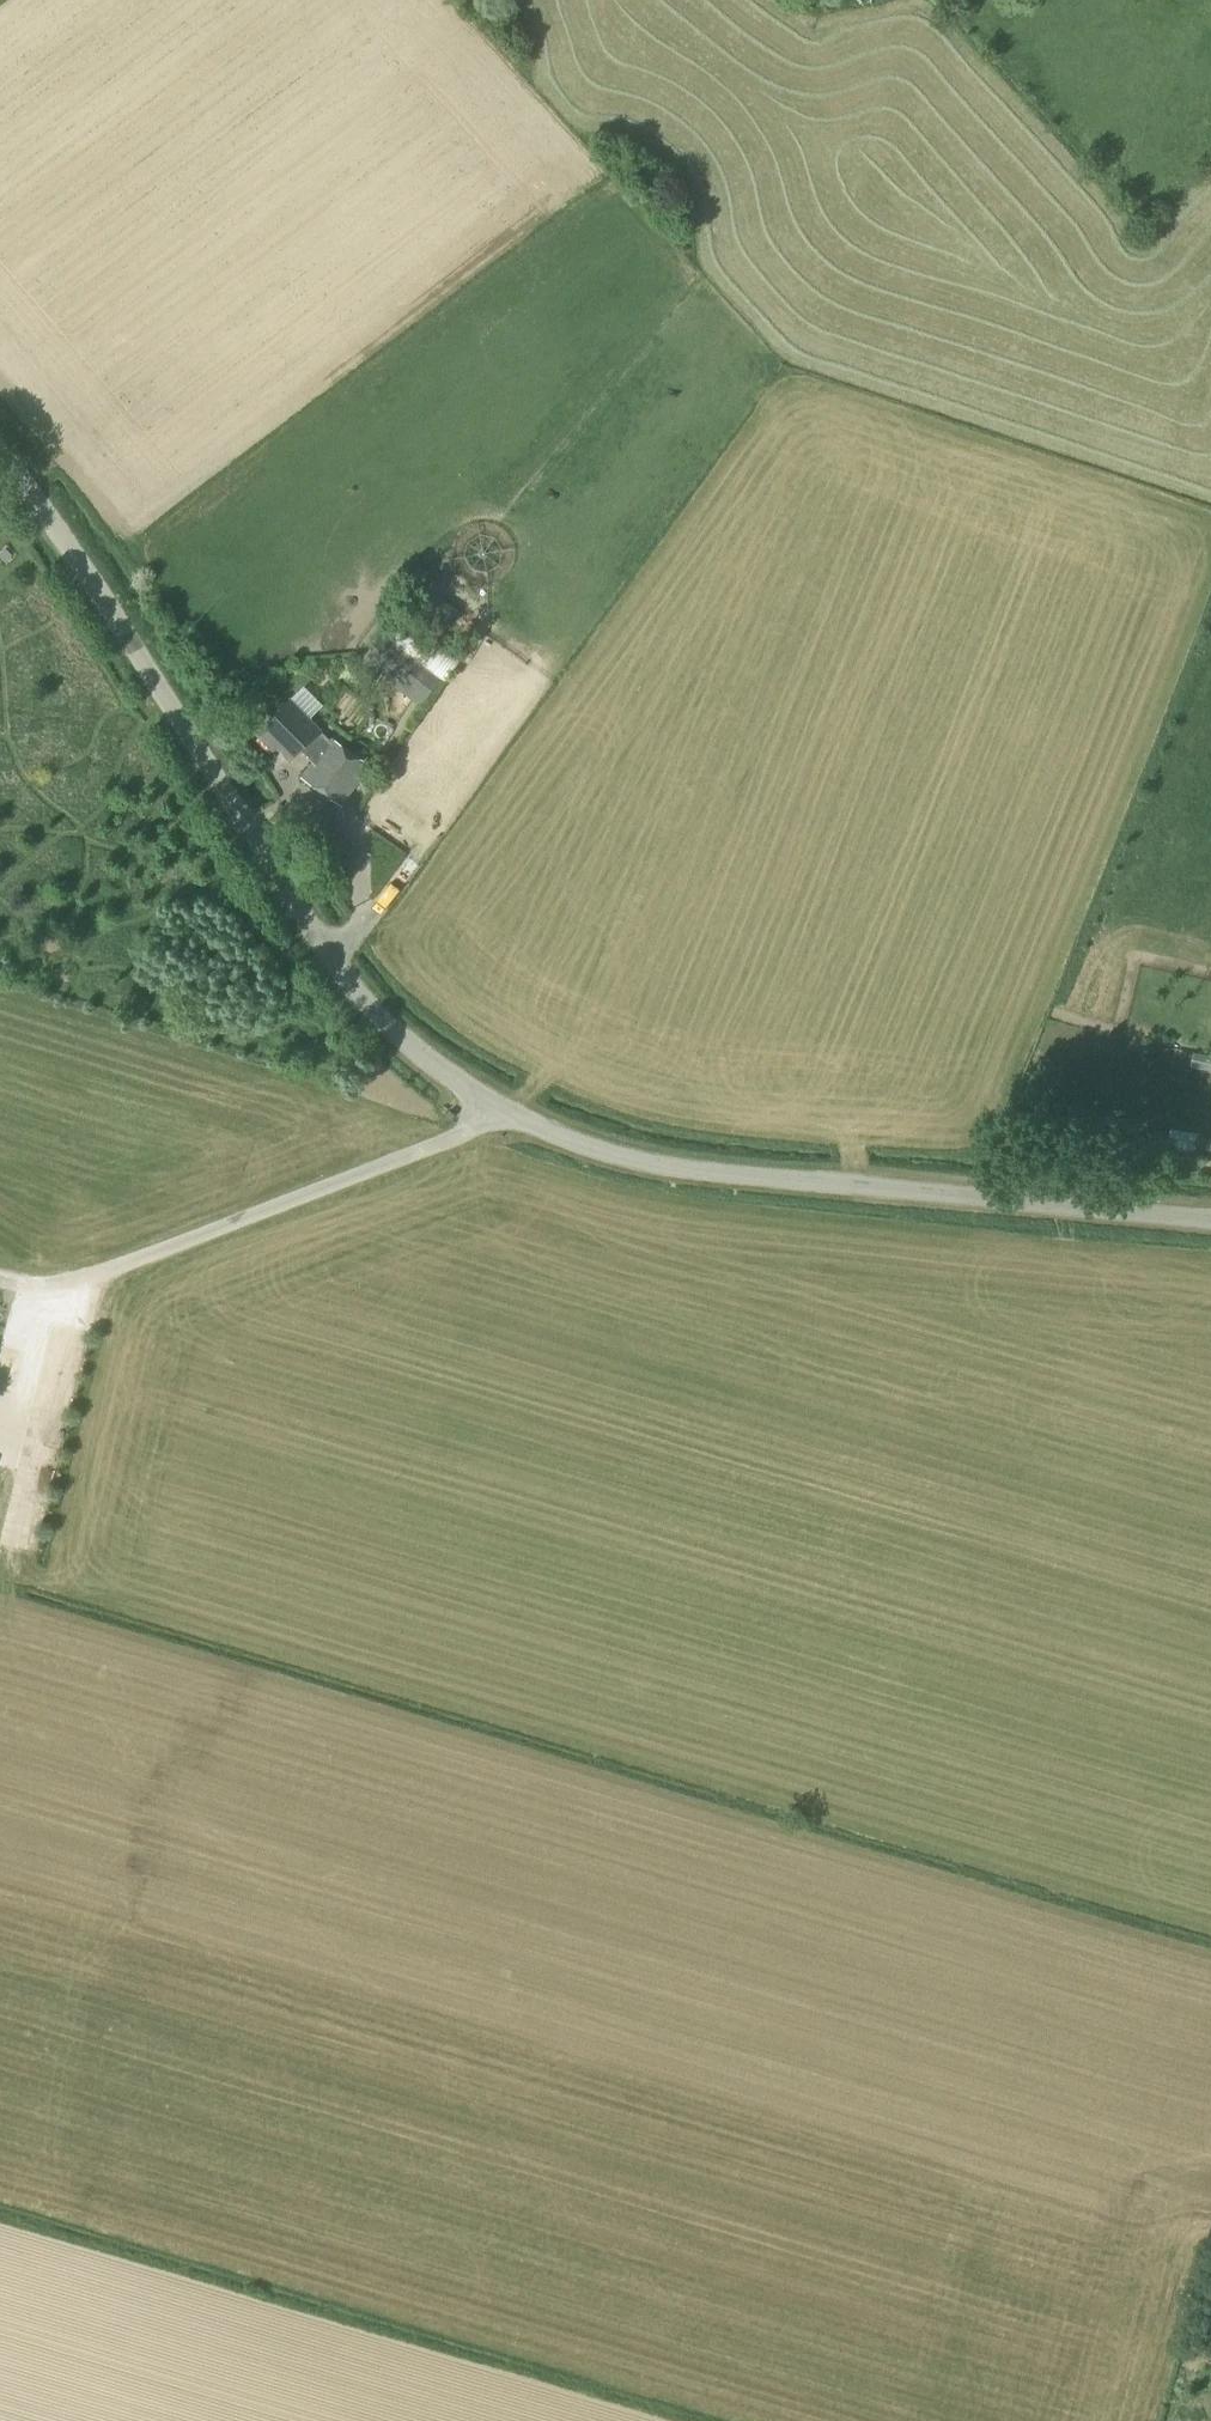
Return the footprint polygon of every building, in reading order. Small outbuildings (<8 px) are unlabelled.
[(419,706),(441,678),(383,633),(361,661),(419,706)] [(289,701),(256,734),(272,750),(276,746),(289,759),(298,750),(312,764),(302,778),(341,806),(368,767),(329,740),(318,730),(289,701)] [(28,1513),(25,1540),(37,1541),(40,1514),(28,1513)]
